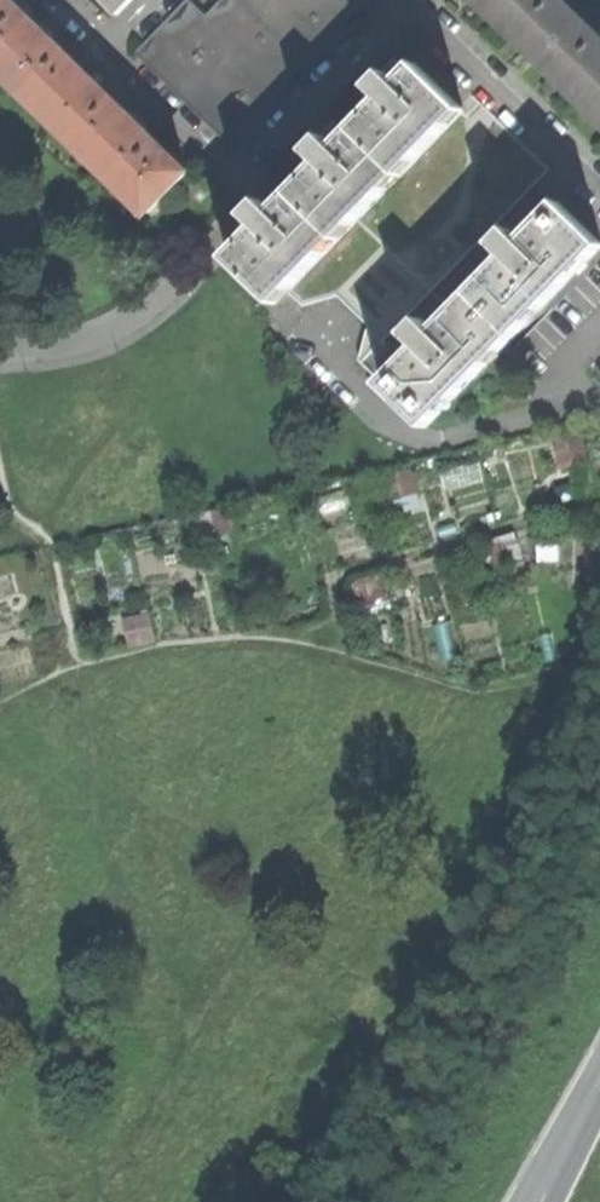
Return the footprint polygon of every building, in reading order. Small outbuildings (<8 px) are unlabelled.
[(89,74),(58,43),(35,22),(13,0),(0,0),(0,58),(53,110),(89,74)] [(118,16),(133,0),(102,0),(118,16)] [(306,77),(227,0),(223,0),(207,16),(191,0),(187,0),(135,55),(234,151),(306,77)] [(306,77),(374,7),(367,0),(227,0),(306,77)] [(579,17),(561,0),(489,0),(543,53),(579,17)] [(579,17),(543,53),(599,108),(599,37),(579,17)] [(37,20),(35,22),(58,43),(59,42),(47,30),(37,20)] [(148,212),(153,207),(53,110),(0,58),(0,67),(148,212)] [(354,127),(401,172),(462,108),(415,64),(398,81),(388,71),(386,69),(378,77),(371,84),(384,96),(354,127)] [(153,207),(148,212),(150,214),(190,173),(150,133),(127,111),(89,74),(53,110),(153,207)] [(339,294),(353,309),(518,139),(474,97),(462,108),(401,172),(340,236),(289,289),(305,304),(339,294)] [(129,110),(127,111),(150,133),(151,132),(136,118),(129,110)] [(401,172),(354,127),(337,145),(325,134),(324,133),(316,141),(309,148),(322,160),(292,191),(340,236),(401,172)] [(522,239),(557,203),(570,189),(518,139),(353,309),(369,324),(359,359),(383,382),(420,344),(409,333),(407,331),(421,317),(435,330),(470,293),(507,255),(494,242),(509,227),(511,229),(522,239)] [(340,236),(292,191),(275,209),(263,198),(255,206),(248,213),(249,214),(260,224),(230,255),(278,301),(289,289),(340,236)] [(515,336),(554,295),(599,248),(599,244),(557,203),(522,239),(511,229),(509,227),(494,242),(507,255),(470,293),(515,336)] [(420,344),(383,382),(428,425),(473,379),(515,336),(470,293),(435,330),(421,317),(407,331),(409,333),(420,344)]
